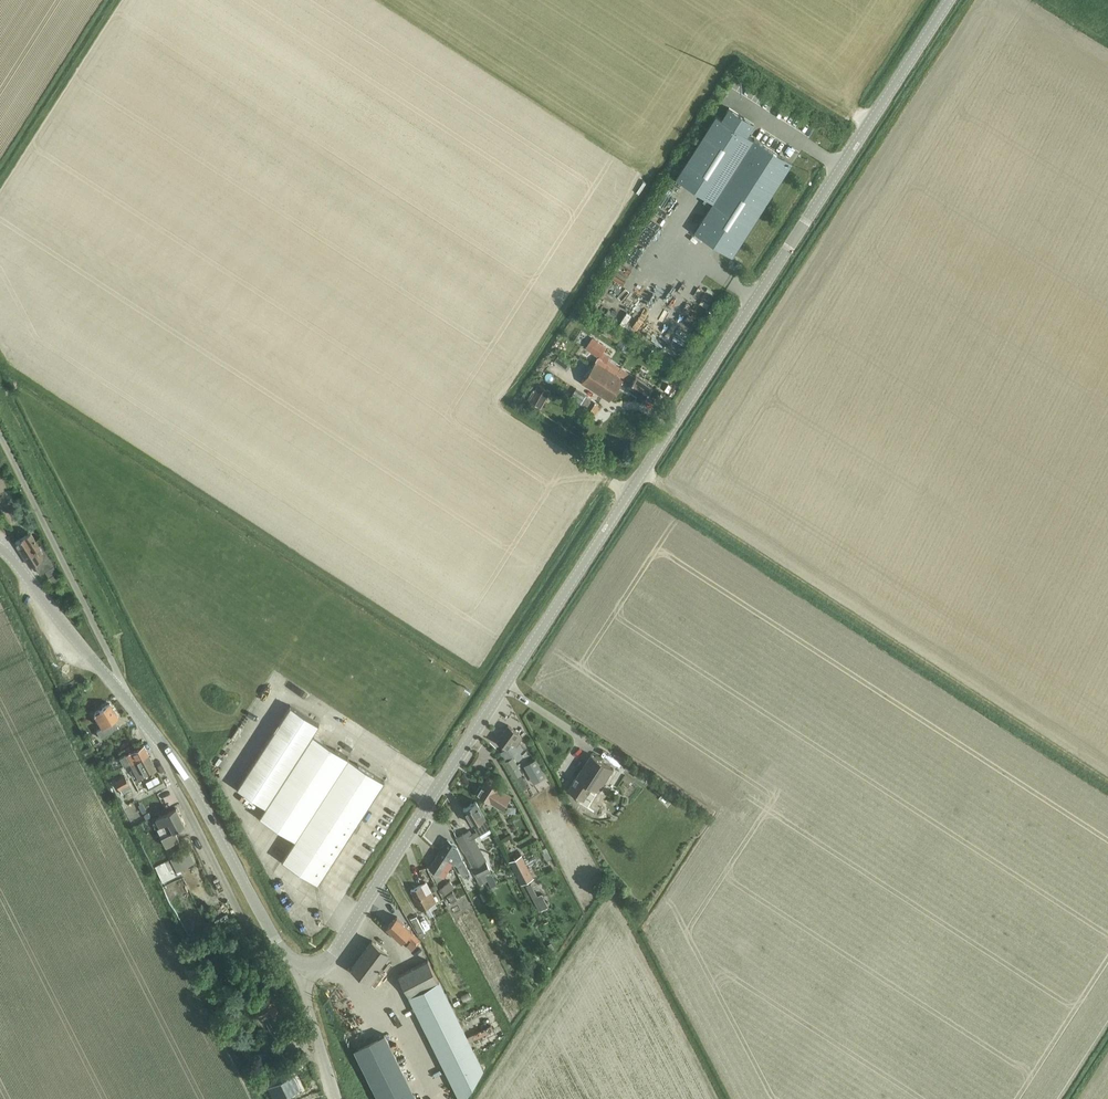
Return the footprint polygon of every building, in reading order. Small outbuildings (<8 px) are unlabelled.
[(714,201),(695,232),(732,256),(792,162),(747,133),(754,123),(730,107),(723,118),(716,114),(676,177),(714,201)] [(705,199),(694,195),(682,191),(679,201),(702,208),(705,199)] [(690,213),(686,222),(692,225),(696,216),(690,213)] [(598,356),(600,353),(608,359),(610,356),(603,352),(607,347),(592,337),(585,348),(598,356)] [(635,377),(626,371),(608,359),(600,353),(598,356),(581,381),(601,394),(610,400),(624,379),(631,384),(628,387),(645,398),(652,386),(636,375),(635,377)] [(529,399),(535,403),(541,407),(551,391),(538,384),(529,399)] [(593,415),(599,403),(591,399),(585,411),(593,415)] [(38,545),(30,531),(15,541),(30,565),(33,564),(40,574),(44,571),(55,588),(63,583),(53,566),(55,564),(42,543),(38,545)] [(103,738),(110,733),(119,728),(115,720),(119,718),(110,703),(96,712),(104,726),(98,729),(103,738)] [(266,805),(319,723),(291,705),(238,787),(266,805)] [(517,747),(523,739),(519,732),(509,725),(497,741),(508,749),(512,743),(517,747)] [(319,883),(385,781),(375,774),(313,733),(260,816),(295,839),(282,859),(319,883)] [(144,745),(128,753),(120,757),(124,765),(132,761),(148,752),(144,745)] [(140,778),(147,774),(157,769),(148,752),(132,761),(140,778)] [(599,792),(614,769),(591,754),(568,789),(588,802),(591,796),(587,793),(591,787),(599,792)] [(521,790),(528,787),(521,773),(522,772),(514,757),(506,761),(521,790)] [(548,776),(537,758),(524,766),(534,784),(548,776)] [(120,789),(129,784),(125,778),(116,783),(120,789)] [(502,809),(511,795),(487,779),(482,786),(481,785),(477,791),(479,792),(478,793),(502,809)] [(491,827),(476,801),(464,808),(477,831),(473,833),(475,837),(479,834),(491,827)] [(167,846),(170,844),(179,839),(175,830),(185,825),(176,809),(166,814),(156,819),(160,826),(163,824),(167,833),(161,836),(167,846)] [(488,880),(491,886),(498,883),(478,843),(475,837),(473,833),(471,829),(464,833),(457,836),(460,841),(465,850),(472,865),(470,866),(480,884),(488,880)] [(467,883),(474,879),(462,857),(463,856),(457,845),(448,839),(439,852),(454,862),(458,864),(467,883)] [(177,871),(195,862),(189,850),(171,858),(177,871)] [(445,877),(454,862),(439,852),(430,868),(445,877)] [(521,884),(534,877),(522,854),(509,861),(521,884)] [(163,880),(176,874),(168,859),(156,866),(163,880)] [(445,896),(455,887),(450,881),(440,889),(445,896)] [(416,899),(431,891),(426,882),(411,890),(416,899)] [(421,910),(437,902),(431,891),(416,899),(421,910)] [(451,902),(457,899),(454,892),(448,895),(451,902)] [(550,909),(558,906),(552,894),(544,897),(550,909)] [(421,937),(427,934),(417,915),(410,919),(421,937)] [(422,940),(405,924),(397,916),(387,927),(402,941),(408,935),(417,944),(422,940)] [(373,940),(363,953),(352,968),(371,982),(371,981),(376,985),(385,973),(380,969),(382,967),(379,965),(389,953),(373,940)] [(483,1069),(428,960),(399,976),(461,1098),(463,1098),(483,1069)] [(522,981),(534,975),(529,968),(518,974),(522,981)] [(385,1034),(355,1049),(380,1098),(417,1098),(385,1034)] [(276,1098),(300,1087),(292,1073),(268,1085),(276,1098)]
